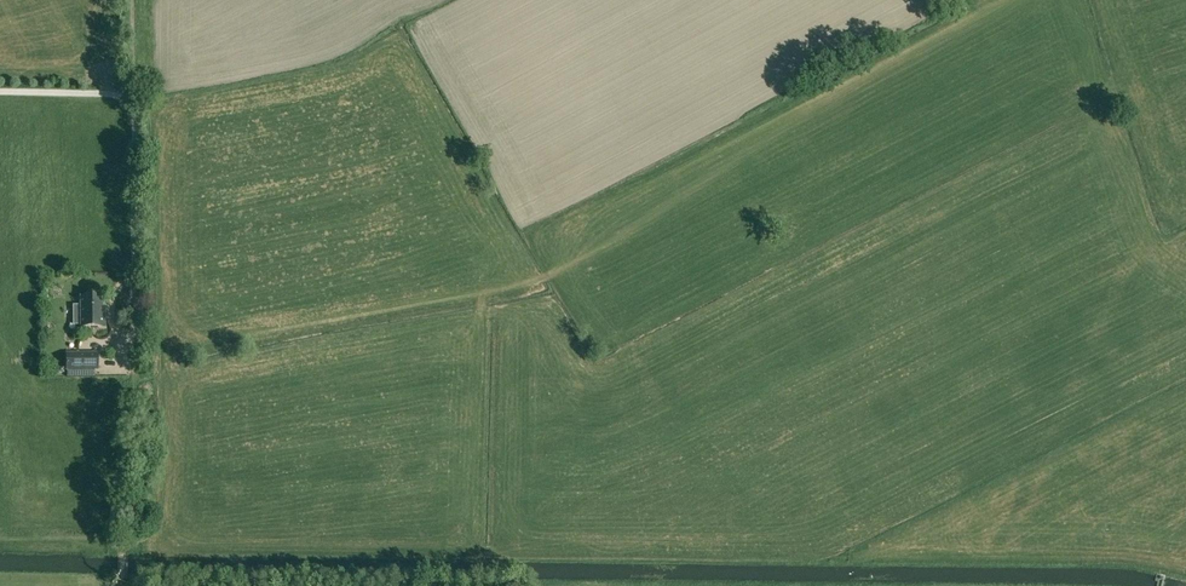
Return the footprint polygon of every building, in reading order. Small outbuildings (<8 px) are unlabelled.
[(1160,288),(1168,286),(1160,259),(1151,261),(1160,288)] [(81,306),(73,306),(74,317),(81,317),(81,327),(105,327),(105,316),(103,316),(102,297),(81,297),(81,306)] [(98,370),(98,354),(67,354),(67,370),(98,370)]
